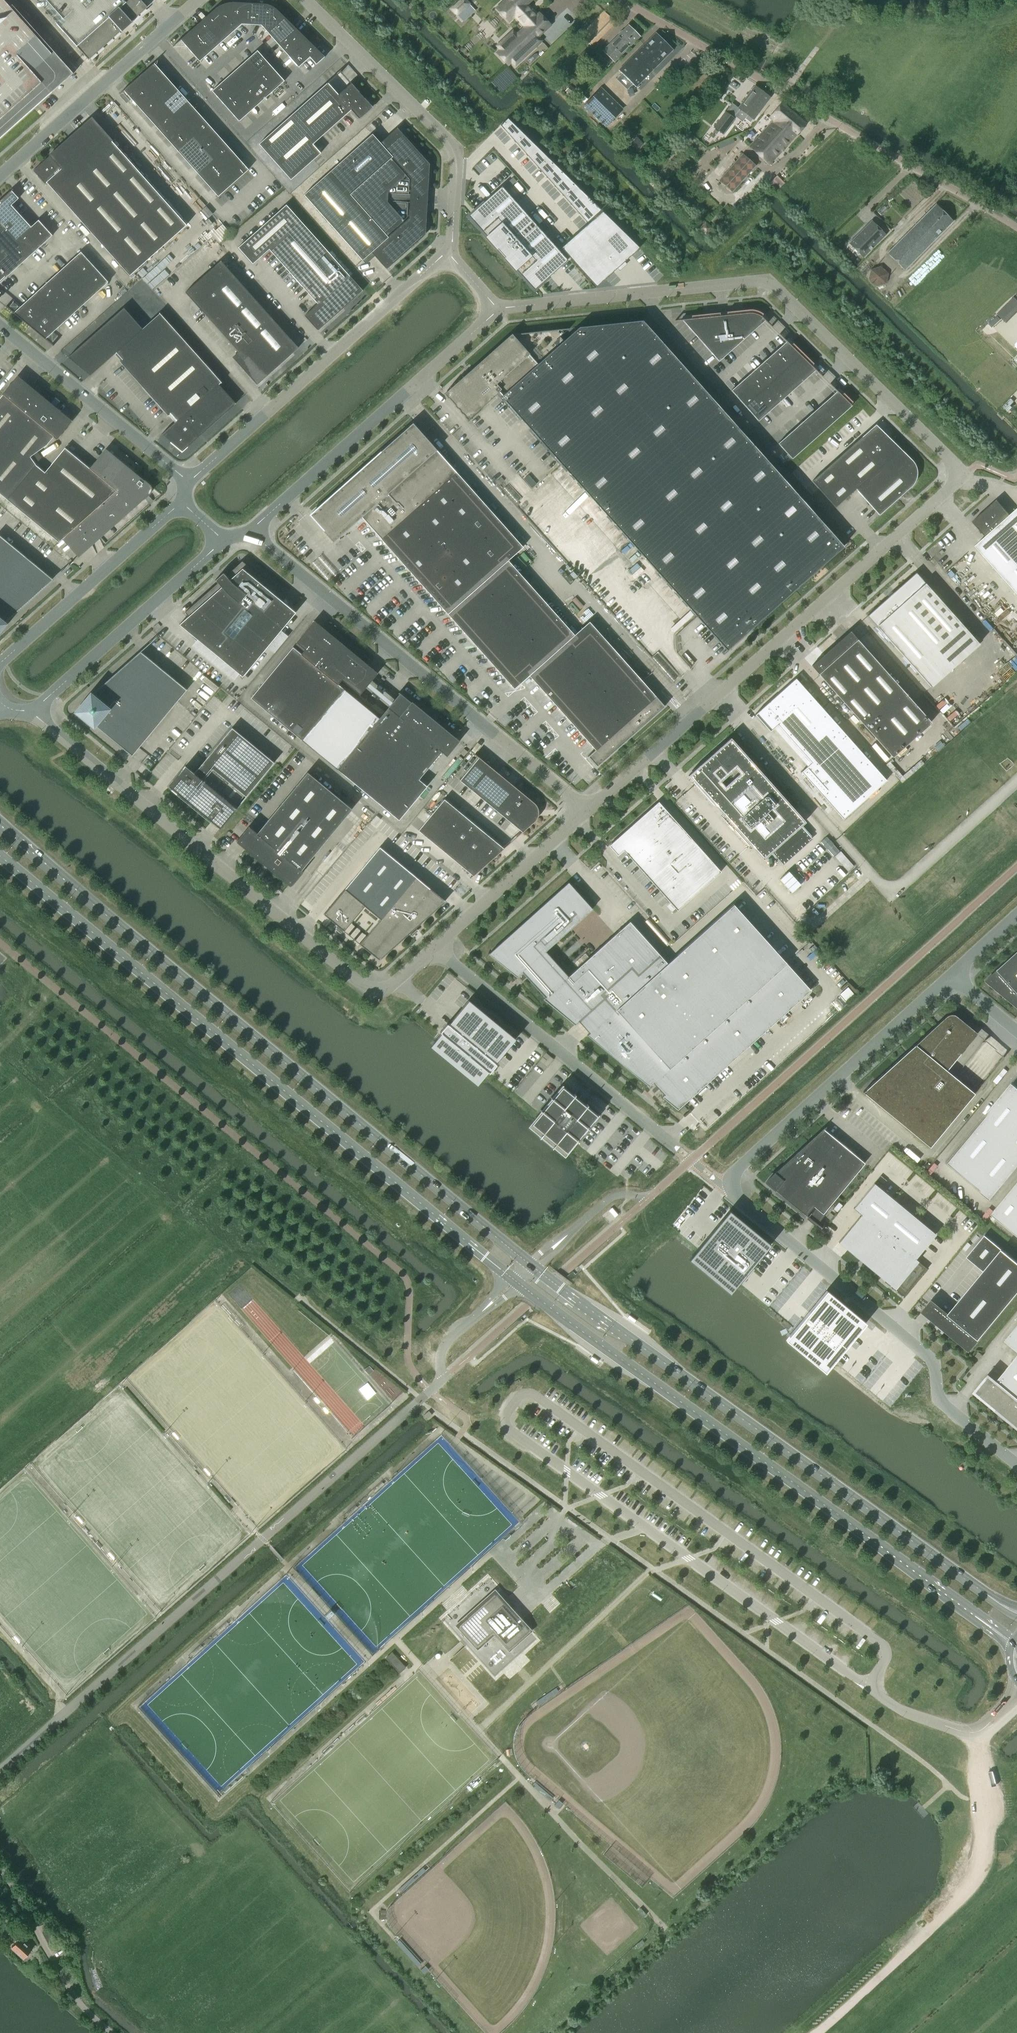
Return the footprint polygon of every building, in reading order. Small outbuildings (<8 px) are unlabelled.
[(38,105),(73,74),(12,5),(10,7),(4,0),(0,0),(0,139),(38,105)] [(62,19),(56,24),(88,60),(147,8),(141,0),(45,0),(62,19)] [(501,6),(511,17),(516,15),(526,27),(522,31),(501,50),(515,65),(541,41),(537,36),(549,24),(540,14),(537,17),(525,4),(530,0),(507,0),(501,6)] [(452,8),(458,14),(464,8),(458,2),(452,8)] [(250,25),(251,6),(244,6),(244,3),(234,3),(231,3),(228,3),(226,4),(223,5),(221,6),(218,7),(216,9),(214,10),(233,32),(241,25),(250,25)] [(251,6),(250,25),(261,26),(268,34),(285,19),(276,9),(274,8),(272,7),(271,6),(269,5),(267,5),(265,5),(259,4),(258,7),(251,6)] [(210,17),(205,22),(222,42),(233,32),(214,10),(208,15),(210,17)] [(502,34),(507,22),(496,17),(491,28),(502,34)] [(291,24),(285,19),(268,34),(278,45),(294,31),(289,26),(291,24)] [(197,25),(192,30),(211,52),(222,42),(205,22),(199,27),(197,25)] [(604,34),(593,23),(582,35),(592,45),(604,34)] [(614,61),(639,36),(629,26),(604,51),(614,61)] [(192,30),(180,40),(199,62),(211,52),(192,30)] [(294,31),(278,45),(289,58),(308,41),(301,34),(299,36),(294,31)] [(636,87),(672,50),(656,34),(619,71),(636,87)] [(308,41),(289,58),(298,68),(310,58),(316,65),(324,58),(325,57),(308,41)] [(259,76),(271,66),(257,51),(246,61),(259,76)] [(259,76),(246,61),(234,71),(248,86),(259,76)] [(248,170),(154,64),(123,91),(218,197),(248,170)] [(321,71),(327,80),(336,74),(331,65),(321,71)] [(271,66),(259,76),(273,92),(284,81),(271,66)] [(248,86),(234,71),(223,81),(237,96),(248,86)] [(259,76),(248,86),(261,101),(273,92),(259,76)] [(237,96),(223,81),(212,91),(225,106),(237,96)] [(327,83),(259,144),(290,180),(320,154),(312,144),(350,110),(359,119),(372,107),(351,84),(338,95),(327,83)] [(571,85),(566,90),(572,95),(576,90),(571,85)] [(261,101),(248,86),(237,96),(250,111),(261,101)] [(754,120),(771,98),(755,86),(739,108),(754,120)] [(623,109),(601,88),(584,105),(606,126),(623,109)] [(250,111),(237,96),(225,106),(239,122),(250,111)] [(807,124),(782,103),(769,117),(772,120),(750,146),(769,165),(807,124)] [(714,127),(723,134),(734,118),(725,112),(714,127)] [(49,155),(50,156),(33,171),(45,184),(47,183),(129,276),(186,225),(112,141),(112,140),(92,117),(49,155)] [(507,118),(500,126),(514,141),(523,134),(507,118)] [(372,134),(304,195),(362,261),(363,260),(363,259),(371,252),(386,269),(425,235),(429,164),(397,128),(380,144),(372,135),(373,135),(372,134)] [(341,150),(347,156),(365,139),(359,133),(341,150)] [(523,134),(514,141),(526,155),(536,146),(523,134)] [(637,136),(629,144),(636,151),(644,143),(637,136)] [(536,146),(526,155),(538,168),(549,159),(536,146)] [(733,192),(756,166),(743,154),(719,180),(733,192)] [(549,159),(538,168),(546,177),(557,168),(549,159)] [(557,168),(546,177),(554,186),(566,176),(557,168)] [(778,174),(769,182),(777,190),(785,182),(778,174)] [(566,176),(554,186),(562,195),(575,184),(566,176)] [(575,184),(562,195),(570,204),(583,193),(575,184)] [(502,186),(468,216),(534,290),(567,260),(502,186)] [(11,190),(0,200),(0,283),(52,235),(38,220),(31,227),(11,205),(19,198),(11,190)] [(583,193),(570,204),(578,213),(592,201),(583,193)] [(592,201),(578,213),(586,222),(601,210),(592,201)] [(905,270),(953,221),(936,204),(888,253),(905,270)] [(351,279),(349,276),(285,205),(238,247),(252,264),(269,249),(317,304),(304,315),(317,330),(336,313),(335,312),(341,306),(342,308),(362,291),(351,279)] [(602,211),(560,249),(594,288),(639,248),(602,211)] [(872,221),(850,243),(864,257),(886,235),(872,221)] [(219,243),(230,233),(222,224),(211,234),(219,243)] [(17,310),(17,316),(45,339),(108,282),(81,252),(17,310)] [(185,292),(238,352),(232,357),(257,385),(298,348),(220,261),(185,292)] [(868,270),(874,285),(890,279),(884,263),(868,270)] [(575,287),(569,272),(564,274),(565,277),(559,280),(564,291),(575,287)] [(346,305),(351,310),(369,294),(365,289),(346,305)] [(1008,304),(1014,309),(1016,307),(1016,301),(1014,298),(1008,304)] [(222,382),(159,313),(142,329),(124,308),(68,357),(90,375),(116,352),(122,359),(119,361),(171,417),(172,416),(176,421),(162,434),(183,451),(237,404),(219,384),(221,382),(221,383),(222,382)] [(750,309),(748,309),(726,311),(727,314),(720,315),(719,312),(691,315),(691,318),(681,319),(718,361),(765,319),(761,315),(763,313),(761,312),(760,311),(758,311),(757,310),(755,309),(753,309),(752,309),(750,309)] [(998,316),(989,324),(992,327),(1001,319),(998,316)] [(726,651),(843,547),(642,321),(578,328),(564,340),(557,331),(568,330),(568,329),(511,334),(474,368),(465,376),(465,375),(444,394),(448,398),(455,405),(454,406),(457,409),(457,408),(460,411),(459,411),(462,414),(462,413),(465,416),(464,417),(467,420),(498,393),(560,463),(726,651)] [(786,340),(765,359),(778,375),(790,365),(803,353),(793,342),(790,345),(788,342),(786,340)] [(803,353),(790,365),(803,380),(815,370),(815,369),(814,368),(811,365),(813,363),(803,353)] [(765,359),(754,369),(767,385),(778,375),(765,359)] [(790,365),(778,375),(792,390),(803,380),(790,365)] [(767,385),(754,369),(742,379),(756,395),(767,385)] [(3,394),(0,398),(0,493),(59,542),(63,539),(79,557),(147,497),(148,496),(149,495),(149,494),(150,493),(151,492),(151,491),(151,490),(151,489),(151,488),(151,487),(151,486),(147,482),(144,480),(134,471),(107,448),(90,468),(65,447),(45,472),(36,464),(31,456),(47,445),(54,437),(57,439),(72,420),(18,375),(2,394),(3,394)] [(792,390),(778,375),(767,385),(781,400),(792,390)] [(756,395),(742,379),(731,390),(744,405),(756,395)] [(781,400),(767,385),(756,395),(769,410),(781,400)] [(836,391),(823,403),(837,418),(851,405),(852,405),(850,403),(852,401),(843,392),(841,394),(837,390),(836,391)] [(769,410),(756,395),(744,405),(758,420),(769,410)] [(837,418),(823,403),(812,412),(825,428),(837,418)] [(825,428),(812,412),(801,422),(815,437),(825,428)] [(815,437),(801,422),(778,443),(792,458),(815,437)] [(320,505),(315,510),(309,515),(333,542),(361,517),(514,688),(529,675),(595,749),(587,756),(597,767),(665,706),(589,621),(574,635),(508,560),(523,547),(412,423),(320,505)] [(876,423),(833,461),(812,479),(819,488),(835,506),(856,487),(901,448),(889,436),(876,423)] [(913,459),(901,448),(856,487),(879,514),(911,486),(912,484),(913,483),(914,482),(915,480),(916,479),(916,477),(917,475),(917,474),(917,472),(917,470),(917,469),(917,467),(916,465),(915,464),(915,462),(914,461),(913,459)] [(974,521),(987,536),(976,545),(1016,589),(1016,509),(1012,514),(998,499),(974,521)] [(7,623),(5,622),(53,579),(0,536),(0,630),(7,623)] [(189,616),(180,624),(243,676),(296,612),(281,599),(284,595),(242,561),(226,575),(224,572),(215,579),(218,582),(185,612),(189,616)] [(931,686),(918,671),(965,629),(978,644),(979,644),(916,572),(867,615),(931,686)] [(296,642),(305,649),(301,654),(293,647),(251,698),(301,740),(342,691),(344,689),(338,684),(342,680),(359,694),(366,685),(367,686),(367,687),(368,687),(369,687),(370,687),(371,687),(372,686),(372,685),(372,684),(372,683),(372,682),(371,682),(371,681),(369,681),(375,674),(366,666),(334,640),(334,639),(334,638),(333,637),(332,636),(331,637),(330,637),(312,622),(296,642)] [(811,665),(892,756),(931,722),(850,630),(811,665)] [(833,634),(817,650),(821,656),(838,640),(833,634)] [(92,728),(94,726),(127,751),(128,751),(133,755),(187,689),(141,652),(134,657),(92,693),(89,690),(71,711),(92,728)] [(810,694),(795,678),(754,714),(770,731),(777,724),(811,762),(801,772),(843,819),(886,780),(810,694)] [(354,700),(342,691),(301,740),(337,769),(378,720),(354,700)] [(459,741),(454,738),(399,692),(398,692),(399,693),(378,720),(337,769),(399,819),(426,786),(418,779),(441,751),(446,756),(459,741)] [(194,773),(185,766),(169,786),(220,828),(237,808),(236,808),(274,762),(232,727),(194,773)] [(811,836),(801,825),(805,821),(795,810),(730,737),(688,775),(694,782),(763,859),(770,853),(780,864),(811,836)] [(479,756),(478,757),(459,779),(522,831),(535,820),(536,819),(536,818),(537,817),(537,816),(538,815),(538,814),(538,813),(538,811),(538,810),(538,809),(538,808),(537,807),(537,806),(536,805),(536,804),(535,803),(534,802),(534,801),(533,800),(532,800),(514,786),(479,756)] [(307,771),(257,832),(249,826),(236,841),(245,849),(291,886),(303,871),(301,869),(352,808),(307,771)] [(504,848),(503,847),(444,798),(432,813),(489,861),(504,848)] [(658,801),(609,845),(618,855),(624,850),(677,910),(721,872),(658,801)] [(489,861),(432,813),(425,821),(418,829),(473,875),(489,861)] [(375,815),(370,821),(374,825),(379,818),(375,815)] [(820,841),(833,856),(839,852),(826,837),(820,841)] [(373,912),(408,869),(380,846),(324,913),(331,919),(345,931),(345,930),(365,905),(373,912)] [(408,869),(373,912),(381,918),(361,943),(360,942),(360,943),(379,959),(445,900),(408,869)] [(522,972),(528,977),(545,997),(543,998),(575,1024),(579,1021),(589,1033),(587,1035),(649,1086),(653,1082),(658,1088),(664,1095),(662,1096),(677,1109),(685,1102),(810,990),(733,904),(667,963),(637,930),(629,921),(592,955),(566,978),(544,952),(569,929),(592,909),(568,882),(489,953),(517,976),(522,972)] [(985,981),(1015,1005),(1016,1006),(1016,952),(985,981)] [(839,994),(846,1002),(854,995),(847,987),(842,992),(839,994)] [(441,1033),(433,1042),(480,1081),(483,1077),(488,1070),(514,1038),(468,1000),(449,1024),(447,1023),(440,1032),(441,1033)] [(930,1147),(974,1093),(947,1070),(977,1033),(956,1016),(955,1015),(954,1015),(952,1014),(951,1014),(950,1015),(948,1015),(947,1016),(946,1016),(863,1092),(930,1147)] [(990,1200),(1016,1167),(1016,1087),(1012,1083),(973,1129),(945,1163),(990,1200)] [(547,1097),(548,1098),(549,1098),(539,1110),(537,1108),(537,1109),(539,1110),(532,1118),(531,1123),(541,1131),(540,1133),(541,1133),(542,1132),(554,1142),(553,1143),(553,1144),(555,1142),(567,1152),(571,1146),(576,1140),(578,1141),(579,1141),(577,1139),(587,1128),(588,1129),(589,1128),(587,1127),(597,1115),(586,1106),(588,1104),(587,1104),(586,1105),(574,1096),(575,1094),(575,1093),(573,1095),(560,1084),(549,1097),(548,1096),(547,1097)] [(823,1214),(864,1163),(823,1129),(824,1128),(823,1128),(797,1152),(773,1174),(774,1174),(766,1182),(774,1188),(774,1189),(808,1217),(809,1217),(806,1215),(813,1206),(823,1214)] [(991,1214),(1016,1235),(1016,1182),(991,1214)] [(861,1215),(839,1241),(861,1259),(861,1260),(861,1261),(862,1262),(863,1262),(864,1262),(865,1262),(867,1263),(865,1265),(904,1297),(927,1269),(915,1259),(935,1234),(874,1183),(853,1208),(861,1215)] [(699,1259),(743,1291),(777,1246),(734,1213),(699,1259)] [(970,1351),(980,1339),(979,1338),(1016,1293),(1016,1261),(985,1235),(967,1257),(984,1270),(949,1313),(940,1305),(930,1318),(970,1351)] [(826,1290),(785,1340),(804,1355),(845,1305),(826,1290)] [(845,1305),(804,1355),(825,1372),(866,1323),(845,1305)] [(1005,1339),(1016,1349),(1016,1325),(1005,1339)] [(998,1410),(999,1409),(1009,1416),(1007,1418),(1016,1426),(1016,1356),(996,1381),(989,1375),(975,1391),(998,1410)] [(513,1611),(496,1592),(459,1625),(478,1645),(492,1632),(503,1645),(504,1644),(509,1650),(531,1630),(527,1626),(528,1625),(523,1620),(514,1610),(513,1611)] [(400,1673),(407,1667),(393,1652),(386,1658),(400,1673)] [(539,1704),(560,1691),(557,1687),(537,1700),(539,1704)] [(404,1891),(427,1869),(423,1866),(400,1888),(404,1891)] [(58,1940),(51,1927),(43,1932),(49,1944),(58,1940)] [(17,1940),(12,1946),(11,1947),(24,1958),(32,1948),(25,1942),(26,1941),(13,1929),(9,1933),(17,1940)]
